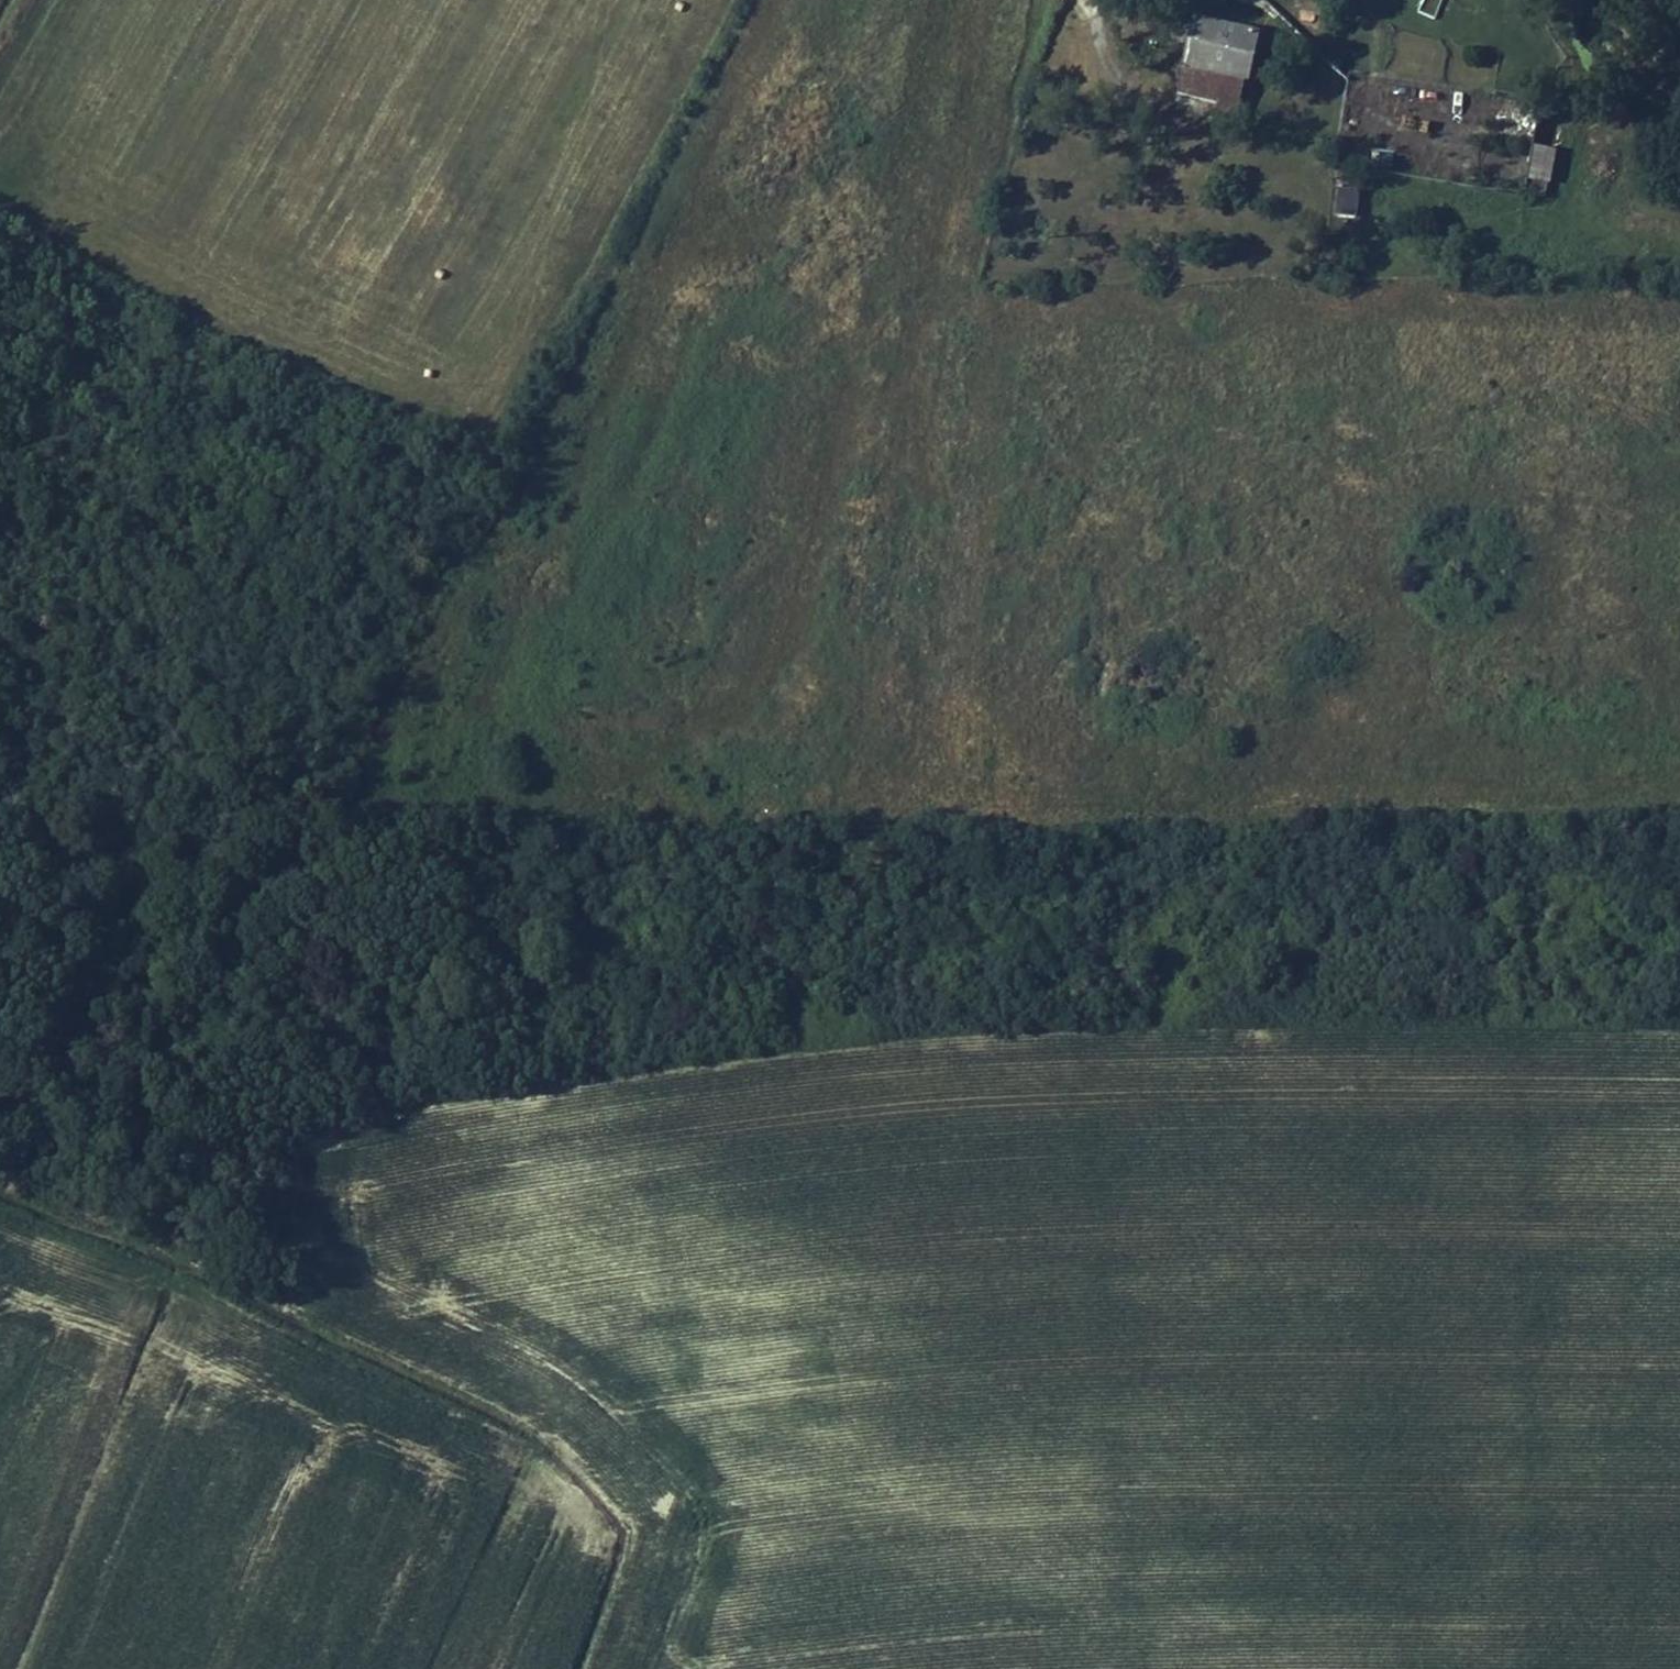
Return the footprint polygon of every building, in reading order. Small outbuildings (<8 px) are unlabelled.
[(1417,12),(1435,20),(1444,0),(1422,0),(1417,12)] [(1177,93),(1241,111),(1262,32),(1198,15),(1177,93)] [(1531,144),(1527,178),(1552,181),(1557,147),(1531,144)]
